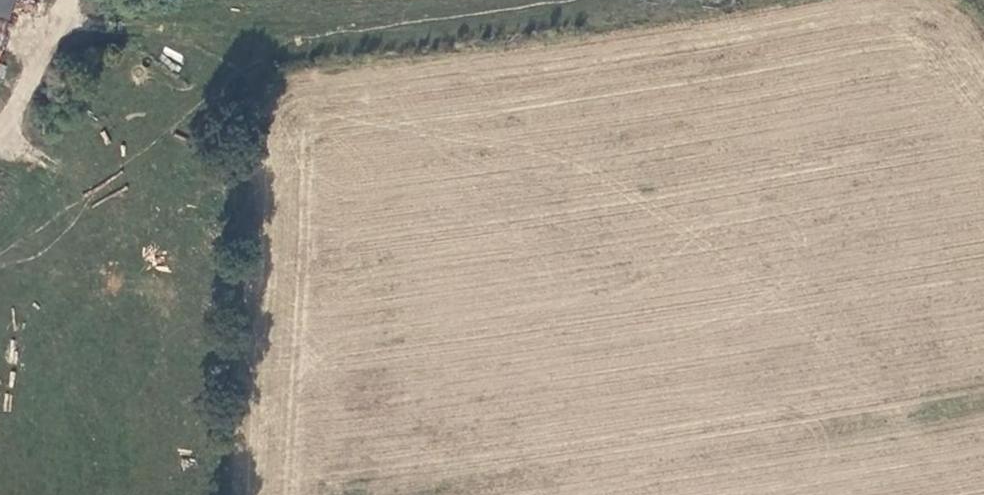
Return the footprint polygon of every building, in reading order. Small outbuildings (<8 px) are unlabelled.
[(11,0),(0,0),(0,41),(11,0)]
